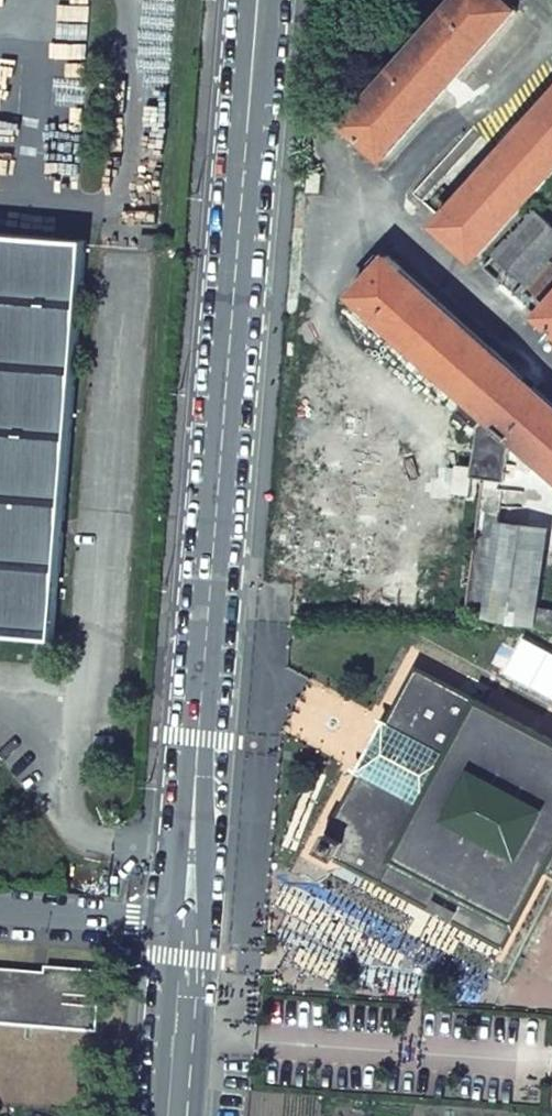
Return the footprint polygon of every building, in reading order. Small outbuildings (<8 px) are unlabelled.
[(504,0),(457,0),(345,125),(383,160),(517,11),(504,0)] [(438,227),(477,261),(551,177),(551,98),(438,227)] [(321,194),(321,174),(309,174),(309,193),(321,194)] [(529,286),(551,259),(551,224),(536,211),(496,256),(529,286)] [(55,640),(85,242),(0,235),(0,636),(55,640)] [(141,250),(160,251),(161,238),(142,237),(141,250)] [(388,256),(354,295),(489,417),(512,436),(551,472),(551,402),(388,256)] [(534,290),(550,305),(551,303),(551,270),(534,290)] [(539,317),(551,328),(551,303),(550,305),(539,317)] [(512,436),(489,417),(481,425),(473,476),(482,477),(505,481),(512,436)] [(355,463),(333,462),(334,447),(318,446),(314,496),(366,499),(369,450),(357,449),(355,463)] [(482,477),(474,537),(496,541),(487,614),(486,621),(537,626),(539,606),(549,528),(500,522),(505,481),(482,477)] [(487,614),(496,541),(474,537),(466,612),(487,614)] [(551,629),(551,609),(539,606),(537,626),(551,629)] [(419,668),(391,721),(389,723),(454,758),(429,806),(364,771),(362,774),(343,811),(323,848),(505,946),(546,869),(551,872),(551,740),(419,668)] [(391,721),(387,719),(359,772),(362,774),(364,771),(389,723),(391,721)] [(99,1033),(103,973),(46,969),(46,975),(0,971),(0,1025),(99,1033)]
